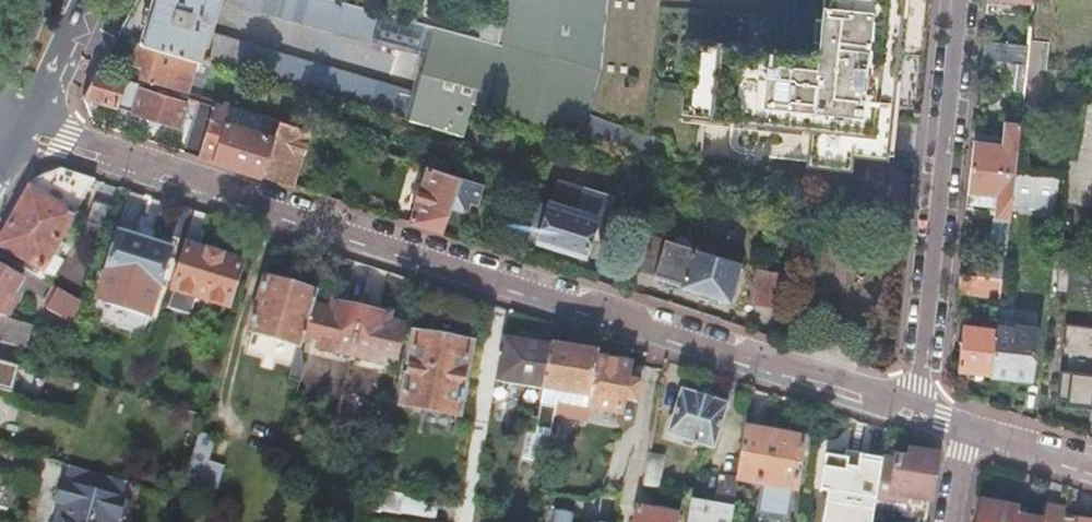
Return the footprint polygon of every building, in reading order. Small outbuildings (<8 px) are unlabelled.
[(118,36),(139,43),(194,59),(203,61),(210,34),(220,0),(138,0),(118,36)] [(433,28),(328,0),(229,0),(244,4),(243,8),(425,58),(433,28)] [(498,45),(483,107),(583,136),(589,113),(600,72),(607,0),(503,0),(498,45)] [(589,113),(668,145),(666,159),(702,170),(707,125),(713,67),(688,64),(694,0),(607,0),(600,72),(589,113)] [(826,5),(774,0),(694,0),(688,64),(713,67),(707,125),(808,134),(805,161),(851,165),(853,150),(884,153),(888,113),(917,116),(929,0),(827,0),(826,5)] [(1032,4),(1028,43),(1048,45),(1045,72),(1070,74),(1091,77),(1091,0),(1033,0),(1032,4)] [(498,45),(433,28),(425,58),(417,92),(409,123),(461,138),(472,104),(483,107),(498,45)] [(388,116),(409,123),(417,92),(210,34),(203,61),(240,72),(388,116)] [(194,59),(139,43),(133,62),(144,66),(140,78),(186,92),(192,73),(190,73),(194,59)] [(983,43),(981,62),(1007,65),(1023,67),(1026,67),(1028,47),(983,43)] [(1023,67),(1007,65),(1005,91),(1021,93),(1023,67)] [(141,84),(98,70),(82,98),(178,128),(185,103),(166,98),(168,93),(158,89),(156,94),(139,89),(141,84)] [(215,102),(214,106),(213,107),(198,157),(212,161),(229,106),(215,102)] [(198,157),(213,107),(198,103),(182,152),(198,157)] [(279,121),(229,106),(212,161),(262,177),(279,121)] [(589,113),(583,136),(666,159),(668,145),(589,113)] [(311,131),(279,121),(262,177),(294,187),(311,131)] [(973,142),(970,169),(1014,173),(1019,125),(1004,123),(1002,145),(973,142)] [(427,167),(447,173),(450,162),(430,157),(427,167)] [(483,185),(447,173),(427,167),(424,166),(407,223),(441,234),(449,210),(462,214),(467,212),(468,206),(477,200),(483,185)] [(696,169),(693,179),(709,184),(712,174),(696,169)] [(970,169),(967,195),(995,198),(993,220),(996,220),(996,233),(1007,234),(1010,206),(1014,176),(1014,173),(970,169)] [(36,282),(49,289),(62,265),(57,262),(64,250),(57,247),(94,183),(60,173),(34,182),(0,242),(0,250),(41,273),(36,282)] [(1059,181),(1014,176),(1010,206),(1055,211),(1059,181)] [(539,235),(537,242),(584,256),(590,239),(600,242),(607,219),(616,215),(611,205),(612,200),(555,183),(548,206),(539,235)] [(530,232),(539,235),(548,206),(539,203),(532,207),(526,225),(530,232)] [(101,251),(114,212),(94,206),(81,244),(101,251)] [(210,218),(175,206),(167,233),(170,239),(185,243),(177,268),(182,270),(169,310),(190,317),(196,298),(227,308),(241,265),(199,252),(210,218)] [(119,235),(97,302),(151,319),(171,251),(119,235)] [(665,241),(653,279),(729,302),(741,265),(665,241)] [(1054,248),(1053,261),(1091,265),(1091,252),(1054,248)] [(6,319),(16,301),(11,299),(21,282),(0,269),(0,318),(6,319)] [(758,272),(752,304),(775,308),(780,276),(758,272)] [(1002,281),(959,275),(957,292),(1001,298),(1002,281)] [(314,307),(320,288),(293,280),(291,286),(265,278),(247,334),(297,349),(288,380),(300,384),(303,373),(301,351),(305,339),(314,307)] [(62,294),(83,306),(86,298),(66,287),(62,294)] [(316,350),(350,358),(383,366),(384,359),(398,362),(404,330),(381,323),(383,315),(339,304),(337,313),(314,307),(305,339),(317,342),(316,350)] [(1013,310),(999,308),(998,308),(996,329),(991,376),(992,376),(1029,380),(1034,330),(1011,327),(1013,310)] [(46,348),(50,331),(14,321),(12,331),(10,338),(46,348)] [(1077,392),(1091,394),(1091,322),(1085,321),(1077,392)] [(991,376),(996,329),(963,325),(958,372),(991,376)] [(415,338),(403,408),(456,418),(469,348),(415,338)] [(496,382),(543,390),(551,348),(504,340),(496,382)] [(543,390),(540,406),(555,409),(556,403),(570,406),(587,409),(589,399),(596,360),(597,355),(551,348),(543,390)] [(589,399),(587,409),(622,415),(624,402),(636,404),(640,384),(628,382),(630,367),(596,360),(589,399)] [(668,436),(713,449),(727,406),(682,393),(668,436)] [(585,417),(587,409),(570,406),(556,403),(555,409),(554,416),(575,420),(576,415),(585,417)] [(746,431),(737,481),(759,484),(754,517),(783,521),(787,521),(792,490),(793,490),(802,441),(746,431)] [(827,454),(818,509),(861,516),(871,462),(827,454)] [(897,464),(882,461),(880,475),(874,513),(905,518),(908,499),(929,503),(936,458),(911,455),(910,462),(897,460),(897,464)] [(69,467),(64,483),(62,482),(55,505),(58,506),(63,507),(61,514),(55,516),(54,521),(115,521),(119,521),(126,519),(130,506),(125,499),(121,498),(126,483),(83,471),(69,467)] [(686,521),(731,521),(733,511),(737,481),(721,478),(717,502),(715,508),(708,507),(689,504),(686,521)] [(436,479),(434,489),(445,491),(447,480),(436,479)] [(1023,520),(1015,518),(1016,510),(982,504),(978,521),(1034,521),(1023,520)] [(632,521),(676,521),(677,516),(635,508),(632,521)] [(1063,520),(1057,519),(1058,510),(1057,510),(1044,508),(1041,521),(1063,521),(1063,520)] [(571,515),(552,512),(551,521),(570,521),(571,515)]
